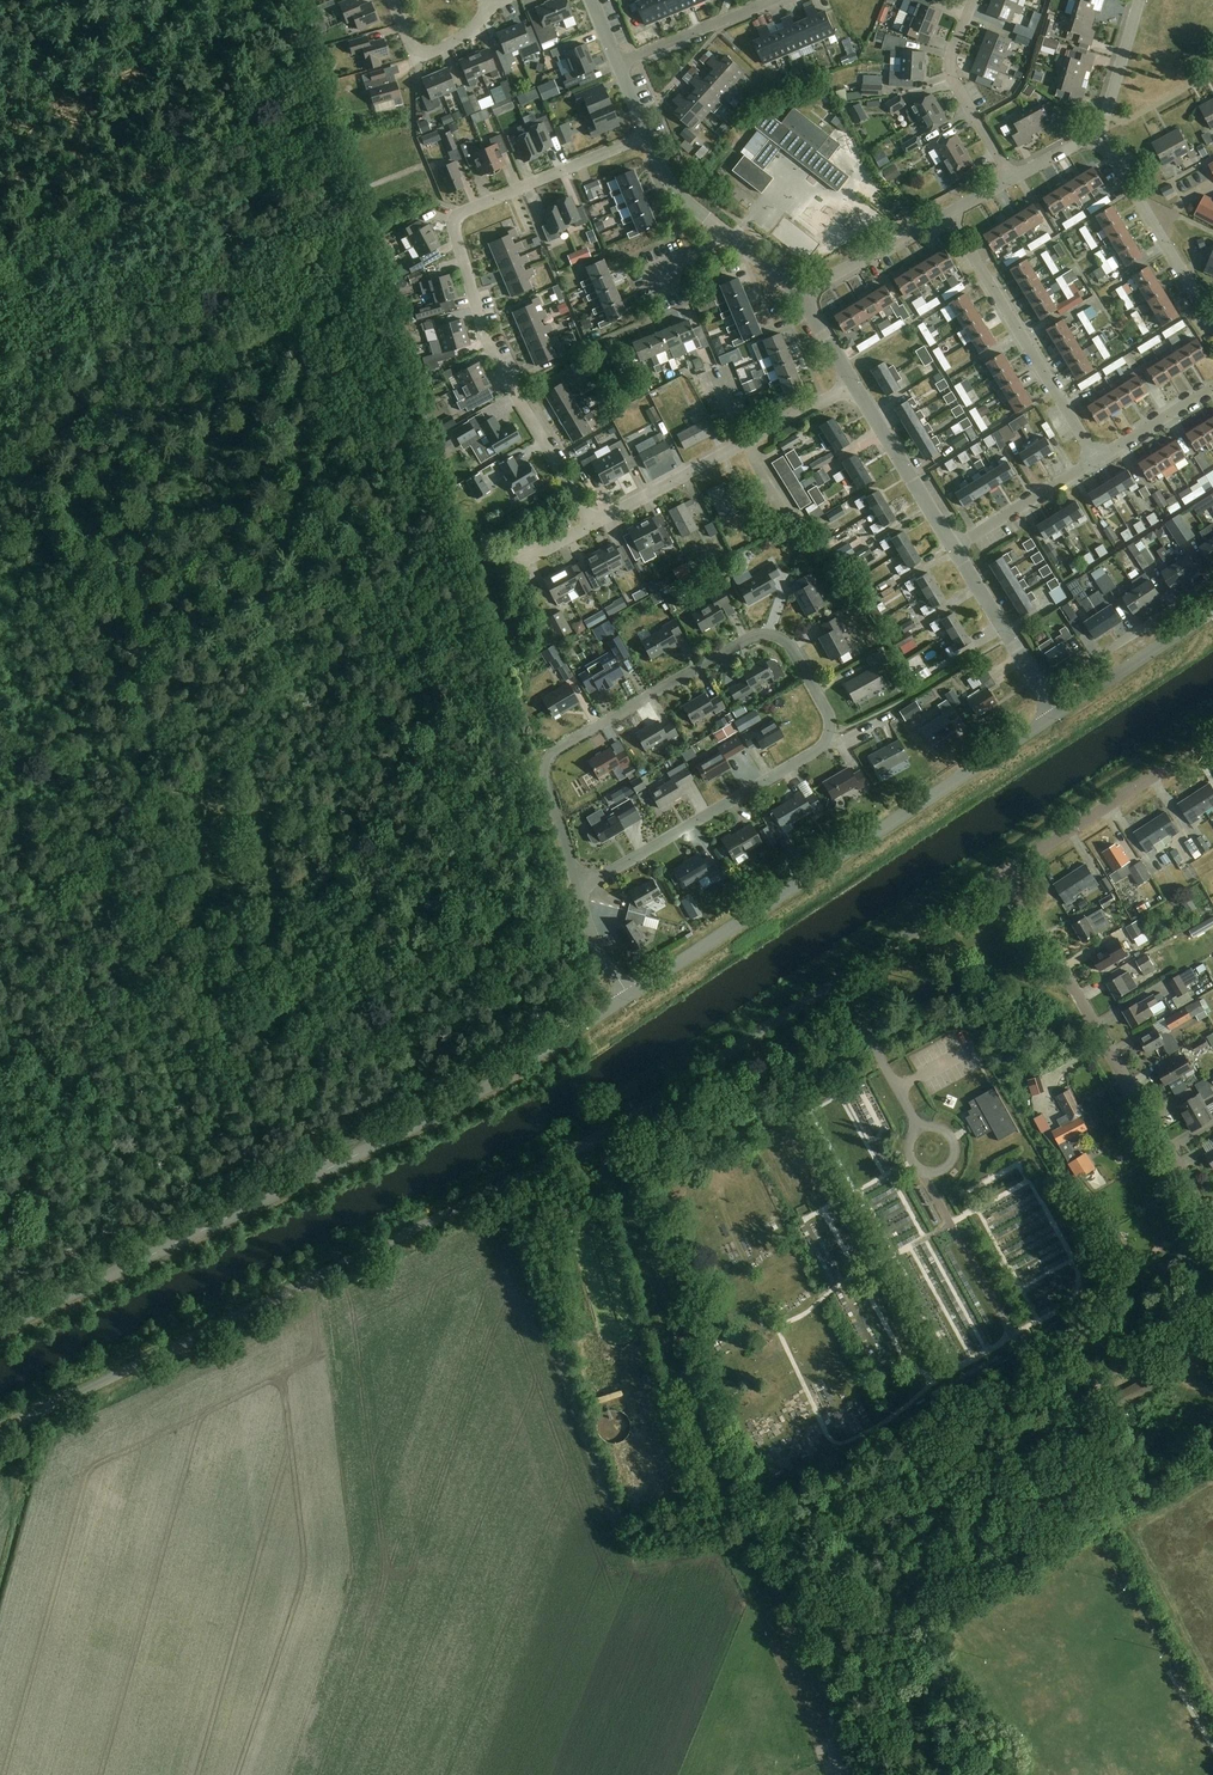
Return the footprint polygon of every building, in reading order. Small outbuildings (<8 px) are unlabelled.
[(355,0),(349,0),(339,4),(347,23),(354,20),(358,30),(378,21),(371,3),(359,8),(355,0)] [(566,0),(554,0),(527,11),(541,44),(558,37),(552,24),(573,15),(566,0)] [(650,0),(644,0),(637,3),(646,26),(658,21),(650,0)] [(658,21),(670,16),(664,0),(650,0),(658,21)] [(682,11),(678,0),(664,0),(670,16),(682,11)] [(682,11),(694,6),(692,0),(678,0),(682,11)] [(937,25),(942,12),(929,7),(932,0),(904,0),(900,9),(908,12),(911,5),(918,8),(914,15),(937,25)] [(994,0),(993,0),(987,14),(1010,23),(1015,12),(1020,15),(1023,7),(1018,5),(1016,9),(994,0)] [(1016,9),(1018,5),(1020,0),(994,0),(1016,9)] [(1072,15),(1094,21),(1097,13),(1100,14),(1105,0),(1076,0),(1072,15)] [(639,8),(637,3),(630,6),(632,11),(639,8)] [(815,6),(810,8),(824,39),(835,34),(826,11),(818,14),(815,6)] [(812,44),(824,39),(810,8),(806,10),(809,18),(802,21),(812,44)] [(937,25),(914,15),(912,22),(906,19),(901,31),(918,38),(920,31),(932,36),(937,25)] [(1092,30),(1094,21),(1072,15),(1067,30),(1069,31),(1067,38),(1091,45),(1095,31),(1092,30)] [(786,18),(800,49),(812,44),(802,21),(795,24),(791,16),(786,18)] [(778,31),(788,54),(800,49),(786,18),(782,20),(786,28),(778,31)] [(1055,21),(1048,19),(1043,35),(1050,37),(1055,21)] [(510,30),(517,49),(525,46),(527,51),(531,53),(533,52),(534,54),(541,51),(535,36),(528,38),(522,24),(510,30)] [(763,28),(776,59),(788,54),(778,31),(771,34),(767,26),(763,28)] [(776,59),(763,28),(758,30),(762,38),(754,41),(764,64),(776,59)] [(1036,31),(1029,29),(1026,36),(1033,39),(1036,31)] [(517,49),(510,30),(497,35),(503,49),(496,52),(505,74),(512,71),(509,65),(515,62),(511,51),(517,49)] [(644,46),(658,39),(654,30),(639,38),(644,46)] [(1006,54),(1004,58),(1010,60),(1013,53),(1007,51),(1011,40),(988,30),(983,45),(1006,54)] [(1035,40),(1017,33),(1014,40),(1032,48),(1035,40)] [(896,64),(902,65),(925,66),(926,52),(904,50),(907,40),(887,34),(883,50),(892,50),(891,57),(897,57),(896,64)] [(368,44),(366,37),(348,42),(352,55),(363,52),(366,62),(364,62),(366,70),(380,66),(378,59),(388,55),(384,39),(368,44)] [(558,37),(541,44),(544,50),(560,43),(558,37)] [(1060,42),(1045,38),(1041,51),(1054,55),(1056,50),(1058,51),(1060,42)] [(568,65),(590,56),(585,44),(566,51),(563,45),(550,50),(553,57),(557,56),(559,61),(565,58),(568,65)] [(1006,54),(983,45),(977,59),(1000,68),(999,72),(1005,74),(1008,67),(1002,64),(1004,58),(1006,54)] [(474,55),(482,75),(490,72),(493,78),(499,76),(488,49),(474,55)] [(1062,73),(1084,79),(1087,71),(1090,72),(1095,57),(1071,50),(1068,57),(1067,56),(1062,73)] [(714,56),(709,51),(700,60),(706,65),(714,56)] [(474,79),(482,75),(474,55),(459,61),(470,88),(477,85),(474,79)] [(590,56),(568,65),(571,72),(564,74),(567,80),(563,81),(566,88),(579,83),(576,76),(595,68),(590,56)] [(715,56),(711,60),(736,83),(745,73),(727,56),(721,62),(715,56)] [(1000,68),(977,59),(972,73),(979,76),(976,82),(992,89),(994,86),(999,88),(1002,81),(996,78),(999,72),(1000,68)] [(728,92),(736,83),(711,60),(708,64),(715,70),(710,76),(728,92)] [(701,70),(695,65),(688,72),(694,77),(701,70)] [(925,66),(902,65),(902,72),(891,71),(890,85),(906,86),(907,79),(925,80),(925,66)] [(388,85),(383,70),(363,76),(365,83),(364,83),(367,92),(369,91),(373,105),(393,100),(395,106),(402,104),(396,82),(388,85)] [(435,75),(443,94),(456,89),(448,70),(435,75)] [(1045,73),(1036,70),(1033,79),(1042,82),(1045,73)] [(693,78),(687,72),(681,78),(687,84),(693,78)] [(1082,87),(1084,79),(1062,73),(1057,89),(1059,89),(1056,96),(1081,103),(1086,88),(1082,87)] [(436,97),(443,94),(435,75),(422,80),(428,94),(422,97),(428,112),(435,110),(434,108),(440,106),(436,97)] [(694,79),(719,102),(728,92),(710,76),(704,81),(698,75),(694,79)] [(532,85),(530,78),(524,80),(527,88),(532,85)] [(693,95),(711,111),(719,102),(694,79),(691,82),(698,89),(693,95)] [(514,97),(507,81),(500,83),(507,100),(514,97)] [(546,107),(560,100),(552,84),(538,92),(546,107)] [(590,114),(611,105),(602,84),(575,95),(578,102),(584,100),(590,114)] [(682,90),(676,84),(671,91),(677,96),(682,90)] [(883,85),(863,85),(862,94),(883,95),(883,85)] [(1035,90),(1028,86),(1025,91),(1031,96),(1035,90)] [(527,101),(524,93),(517,96),(520,104),(527,101)] [(482,110),(475,94),(468,97),(469,100),(462,103),(467,116),(482,110)] [(702,121),(711,111),(693,95),(688,100),(680,94),(677,98),(702,121)] [(918,120),(918,121),(941,107),(938,102),(937,103),(932,94),(908,109),(907,112),(909,115),(909,118),(910,121),(913,122),(913,123),(918,120)] [(906,105),(900,95),(886,104),(892,114),(906,105)] [(702,121),(677,98),(674,101),(681,108),(675,114),(694,130),(702,121)] [(1212,99),(1199,106),(1212,128),(1212,99)] [(504,112),(500,102),(492,105),(496,115),(504,112)] [(1042,104),(1028,112),(1038,132),(1046,128),(1048,132),(1062,124),(1050,102),(1044,106),(1042,104)] [(619,125),(611,105),(590,114),(596,126),(589,129),(592,136),(619,125)] [(944,112),(941,107),(918,121),(926,134),(948,121),(943,113),(944,112)] [(840,146),(793,110),(783,124),(767,112),(755,127),(770,138),(753,161),(745,155),(733,170),(762,193),(774,178),(764,170),(781,147),(839,192),(851,177),(829,160),(840,146)] [(462,117),(460,111),(453,114),(455,120),(462,117)] [(1030,136),(1038,132),(1028,112),(1013,120),(1014,121),(1001,128),(1006,137),(1011,134),(1019,147),(1032,140),(1030,136)] [(858,130),(866,124),(857,113),(849,119),(858,130)] [(536,126),(528,130),(539,156),(538,153),(551,147),(546,134),(553,132),(546,116),(534,121),(536,126)] [(431,129),(428,120),(422,122),(425,131),(431,129)] [(564,124),(561,125),(554,128),(560,143),(561,145),(572,141),(564,124)] [(1178,158),(1180,156),(1187,153),(1190,158),(1197,155),(1193,149),(1191,150),(1179,128),(1165,136),(1178,158)] [(525,162),(539,156),(528,130),(527,130),(529,133),(521,137),(518,131),(507,136),(513,152),(520,149),(525,162)] [(460,158),(450,132),(441,136),(452,161),(460,158)] [(696,137),(691,132),(684,138),(686,140),(681,145),(689,153),(694,148),(690,143),(696,137)] [(484,149),(495,175),(497,174),(498,173),(499,172),(500,170),(501,170),(502,168),(506,166),(501,154),(508,152),(501,135),(489,139),(492,146),(484,149)] [(943,162),(965,148),(962,143),(962,144),(957,135),(944,143),(940,137),(928,144),(932,151),(935,149),(943,162)] [(424,147),(440,144),(438,136),(422,139),(424,147)] [(1184,162),(1180,156),(1178,158),(1165,136),(1152,143),(1164,165),(1174,160),(1177,165),(1184,162)] [(922,145),(917,137),(902,145),(907,154),(922,145)] [(1208,152),(1212,150),(1212,146),(1209,137),(1203,140),(1208,152)] [(493,175),(495,175),(484,149),(476,152),(471,141),(460,145),(469,168),(476,165),(481,177),(485,175),(486,175),(488,176),(490,176),(493,175)] [(709,150),(704,145),(696,154),(701,159),(709,150)] [(585,156),(598,153),(597,147),(583,150),(585,156)] [(965,148),(943,162),(951,175),(947,177),(952,184),(964,177),(960,170),(973,162),(968,154),(965,148)] [(459,173),(455,162),(437,170),(447,194),(464,188),(458,173),(459,173)] [(901,174),(895,164),(883,171),(889,182),(901,174)] [(1081,175),(1091,191),(1104,184),(1094,168),(1081,175)] [(621,192),(639,184),(633,170),(616,178),(620,189),(610,193),(612,198),(622,194),(621,192)] [(1091,191),(1081,175),(1069,183),(1079,199),(1080,199),(1091,191)] [(601,189),(598,180),(584,186),(590,200),(598,197),(595,191),(601,189)] [(1069,183),(1057,191),(1067,207),(1067,206),(1076,201),(1080,207),(1083,205),(1080,199),(1079,199),(1069,183)] [(645,198),(639,184),(621,192),(622,194),(626,202),(616,206),(618,211),(628,207),(627,205),(645,198)] [(1171,184),(1166,187),(1170,194),(1175,191),(1171,184)] [(1166,187),(1161,190),(1165,197),(1170,194),(1166,187)] [(1067,207),(1057,191),(1044,198),(1054,214),(1063,209),(1065,213),(1070,210),(1067,206),(1067,207)] [(1204,194),(1194,215),(1197,211),(1208,217),(1206,221),(1212,225),(1212,199),(1204,194)] [(1108,196),(1098,202),(1101,207),(1111,201),(1108,196)] [(569,197),(555,202),(567,229),(566,226),(574,222),(576,227),(588,223),(581,207),(574,210),(569,197)] [(627,205),(628,207),(632,216),(622,220),(624,225),(634,221),(633,219),(650,212),(645,198),(627,205)] [(567,229),(555,202),(555,203),(557,206),(543,211),(549,224),(542,227),(548,243),(560,238),(558,233),(567,229)] [(1101,207),(1098,202),(1088,208),(1091,214),(1101,207)] [(1022,212),(1032,228),(1044,221),(1034,205),(1022,212)] [(1097,216),(1104,229),(1121,219),(1113,206),(1097,216)] [(1073,217),(1077,223),(1087,217),(1083,211),(1073,217)] [(656,226),(650,212),(633,219),(634,221),(637,230),(627,234),(629,239),(640,234),(639,233),(656,226)] [(1022,212),(1009,220),(1019,236),(1027,231),(1029,236),(1034,232),(1032,228),(1022,212)] [(1077,223),(1073,217),(1063,223),(1067,229),(1077,223)] [(1128,231),(1121,219),(1104,229),(1110,238),(1104,241),(1106,245),(1128,231)] [(607,227),(604,220),(595,224),(598,231),(607,227)] [(997,228),(1007,244),(1019,236),(1009,220),(997,228)] [(408,236),(414,247),(435,236),(429,225),(423,227),(420,221),(397,233),(401,240),(408,236)] [(1092,236),(1086,225),(1080,229),(1086,239),(1092,236)] [(515,248),(513,245),(511,239),(518,236),(515,228),(507,232),(509,235),(489,244),(494,257),(515,248)] [(994,251),(1007,244),(997,228),(984,235),(994,251)] [(1119,253),(1136,243),(1128,231),(1106,245),(1112,242),(1119,253)] [(1052,238),(1048,233),(1038,239),(1042,244),(1052,238)] [(441,247),(435,236),(414,247),(420,258),(407,265),(411,273),(430,263),(426,255),(441,247)] [(1092,236),(1086,239),(1092,249),(1098,246),(1092,236)] [(390,246),(384,238),(373,245),(378,253),(390,246)] [(539,246),(536,238),(529,241),(533,249),(539,246)] [(1204,238),(1198,240),(1200,248),(1206,246),(1204,238)] [(1038,239),(1028,245),(1032,251),(1042,244),(1038,239)] [(515,248),(494,257),(500,271),(521,262),(519,258),(516,252),(524,249),(520,242),(513,245),(515,248)] [(1066,254),(1059,243),(1054,246),(1061,257),(1066,254)] [(1144,256),(1136,243),(1119,253),(1123,260),(1119,263),(1122,269),(1144,256)] [(1027,254),(1023,248),(1014,254),(1017,260),(1027,254)] [(945,249),(932,257),(943,273),(950,269),(953,273),(958,270),(945,249)] [(1212,269),(1212,249),(1204,271),(1205,271),(1207,266),(1212,269)] [(1053,261),(1047,250),(1041,254),(1047,264),(1053,261)] [(1107,260),(1101,250),(1095,254),(1101,264),(1107,260)] [(530,265),(544,260),(542,253),(528,258),(530,265)] [(567,260),(570,270),(590,264),(586,254),(567,260)] [(1014,254),(1004,260),(1007,266),(1017,260),(1014,254)] [(521,262),(500,271),(506,284),(526,275),(525,271),(522,265),(529,262),(526,255),(519,258),(521,262)] [(932,257),(920,264),(930,281),(940,275),(943,281),(947,279),(943,273),(932,257)] [(1011,269),(1019,282),(1035,272),(1027,259),(1011,269)] [(591,282),(609,274),(603,260),(585,268),(590,279),(580,283),(583,288),(592,284),(591,282)] [(1107,260),(1101,264),(1102,265),(1098,268),(1103,276),(1113,270),(1107,260)] [(1053,261),(1047,264),(1053,274),(1059,271),(1053,261)] [(930,281),(920,264),(908,272),(918,288),(930,281)] [(410,272),(406,265),(399,269),(403,276),(410,272)] [(1133,276),(1141,288),(1157,278),(1150,266),(1133,276)] [(532,268),(525,271),(526,275),(506,284),(511,297),(532,289),(528,278),(535,275),(532,268)] [(427,277),(424,269),(409,276),(412,283),(427,277)] [(1073,269),(1056,279),(1062,289),(1069,285),(1068,285),(1079,278),(1073,269)] [(921,292),(918,288),(908,272),(895,279),(905,296),(914,291),(916,295),(921,292)] [(1043,284),(1035,272),(1019,282),(1026,294),(1043,284)] [(427,281),(430,293),(453,287),(450,274),(427,281)] [(615,287),(609,274),(591,282),(592,284),(596,293),(587,297),(589,302),(598,297),(597,295),(615,287)] [(717,306),(727,302),(726,300),(744,293),(738,278),(720,286),(724,297),(715,301),(717,306)] [(1148,301),(1165,291),(1157,278),(1141,288),(1148,301)] [(952,288),(956,294),(966,288),(962,282),(952,288)] [(1133,291),(1128,283),(1112,293),(1114,297),(1119,294),(1122,298),(1128,295),(1133,291)] [(1050,297),(1055,294),(1052,288),(1047,291),(1043,284),(1026,294),(1034,307),(1050,297)] [(1062,289),(1068,299),(1075,295),(1074,293),(1078,291),(1073,284),(1069,286),(1069,285),(1062,289)] [(559,285),(553,288),(556,296),(562,293),(559,285)] [(883,310),(884,309),(891,305),(894,311),(899,308),(885,285),(873,293),(883,310)] [(415,311),(417,320),(442,313),(440,303),(457,299),(453,287),(430,293),(434,305),(415,311)] [(621,301),(615,287),(597,295),(598,297),(602,306),(592,310),(595,315),(604,311),(603,309),(621,301)] [(952,288),(942,294),(946,300),(956,294),(952,288)] [(1156,313),(1173,303),(1165,291),(1148,301),(1156,313)] [(726,300),(727,302),(730,310),(721,314),(723,320),(732,315),(732,313),(749,306),(747,300),(748,299),(745,292),(744,293),(726,300)] [(873,293),(860,301),(870,317),(880,311),(883,317),(887,315),(884,309),(883,310),(873,293)] [(957,316),(974,306),(966,293),(950,304),(957,316)] [(1122,298),(1129,309),(1135,306),(1128,295),(1122,298)] [(539,317),(537,313),(535,307),(542,304),(539,297),(531,300),(533,304),(513,313),(518,326),(539,317)] [(941,303),(938,297),(927,303),(931,309),(941,303)] [(1058,309),(1050,297),(1034,307),(1041,319),(1058,309)] [(627,315),(621,301),(603,309),(604,311),(608,319),(598,324),(600,328),(611,324),(610,322),(627,315)] [(870,317),(860,301),(848,308),(858,325),(859,325),(870,317)] [(569,311),(565,302),(557,306),(561,314),(569,311)] [(1084,308),(1092,321),(1102,315),(1094,302),(1084,308)] [(927,303),(917,309),(921,315),(931,309),(927,303)] [(1156,313),(1164,326),(1180,316),(1173,303),(1156,313)] [(755,320),(749,306),(732,313),(732,315),(736,324),(726,328),(728,333),(738,329),(737,327),(755,320)] [(965,328),(981,318),(974,306),(957,316),(965,328)] [(861,328),(859,325),(858,325),(848,308),(835,316),(846,333),(854,327),(856,331),(861,328)] [(539,317),(518,326),(524,339),(545,331),(543,327),(540,321),(548,318),(544,310),(537,313),(539,317)] [(1079,328),(1084,325),(1090,321),(1084,310),(1077,314),(1081,320),(1076,323),(1079,328)] [(1144,321),(1138,311),(1132,314),(1138,324),(1144,321)] [(913,320),(908,312),(901,317),(902,319),(892,325),(896,331),(913,320)] [(407,316),(407,314),(394,317),(396,326),(410,323),(409,316),(407,316)] [(444,317),(424,323),(426,331),(435,328),(439,340),(466,332),(463,319),(446,324),(444,317)] [(972,341),(989,330),(981,318),(965,328),(972,341)] [(590,319),(581,323),(584,331),(593,327),(590,319)] [(682,344),(683,343),(692,339),(696,349),(701,347),(697,337),(696,337),(688,320),(674,326),(682,344)] [(737,327),(738,329),(742,337),(732,342),(734,347),(744,342),(744,341),(761,333),(755,320),(737,327)] [(1055,342),(1072,332),(1073,333),(1079,329),(1077,326),(1071,330),(1064,320),(1048,330),(1055,342)] [(1187,325),(1183,320),(1173,326),(1177,332),(1187,325)] [(953,323),(951,321),(933,332),(934,335),(953,323)] [(1084,325),(1090,334),(1096,331),(1090,321),(1084,325)] [(1150,331),(1144,321),(1138,324),(1144,334),(1150,331)] [(931,332),(925,322),(919,326),(924,336),(931,332)] [(545,331),(524,339),(530,353),(550,344),(549,340),(546,334),(553,331),(550,324),(543,327),(545,331)] [(892,325),(882,331),(885,337),(896,331),(892,325)] [(682,344),(674,326),(660,331),(668,349),(670,349),(678,345),(682,354),(687,352),(683,343),(682,344)] [(1173,326),(1163,333),(1167,338),(1177,332),(1173,326)] [(709,344),(703,330),(696,333),(702,347),(709,344)] [(997,343),(989,330),(972,341),(980,353),(997,343)] [(668,349),(660,331),(647,337),(654,355),(656,354),(665,351),(672,369),(677,367),(670,349),(668,349)] [(466,332),(439,340),(442,352),(433,355),(435,363),(438,362),(455,357),(453,350),(470,345),(466,332)] [(931,332),(924,336),(930,346),(937,342),(931,332)] [(1055,342),(1063,354),(1079,344),(1073,333),(1072,332),(1055,342)] [(759,361),(769,357),(768,354),(786,347),(780,333),(762,340),(767,351),(757,356),(759,361)] [(881,339),(877,333),(867,340),(871,346),(881,339)] [(1099,349),(1105,345),(1099,335),(1093,339),(1099,349)] [(1148,341),(1152,347),(1162,341),(1158,335),(1148,341)] [(556,337),(549,340),(550,344),(530,353),(535,366),(556,357),(552,347),(559,344),(556,337)] [(660,364),(656,354),(654,355),(647,337),(633,343),(640,361),(651,356),(658,373),(662,371),(659,364),(660,364)] [(1185,347),(1196,363),(1208,355),(1198,339),(1185,347)] [(867,340),(857,346),(861,352),(871,346),(867,340)] [(1148,341),(1138,347),(1142,353),(1152,347),(1148,341)] [(585,349),(582,343),(568,350),(571,356),(585,349)] [(1070,366),(1087,356),(1079,344),(1063,354),(1070,366)] [(1099,349),(1105,359),(1111,355),(1105,345),(1099,349)] [(725,352),(722,346),(715,349),(718,355),(725,352)] [(930,353),(925,346),(916,351),(921,358),(930,353)] [(768,354),(769,357),(773,365),(754,373),(756,378),(775,370),(774,368),(791,361),(786,347),(768,354)] [(940,360),(946,357),(940,347),(934,350),(940,360)] [(1183,371),(1196,363),(1185,347),(1173,354),(1183,371)] [(795,350),(790,353),(796,362),(801,359),(795,350)] [(930,353),(921,358),(925,366),(934,360),(930,353)] [(994,376),(1011,366),(1003,353),(987,363),(994,376)] [(1131,353),(1113,363),(1117,369),(1127,363),(1128,365),(1135,360),(1131,353)] [(1161,362),(1171,378),(1183,371),(1173,354),(1161,362)] [(1094,369),(1087,356),(1070,366),(1078,379),(1094,369)] [(952,367),(947,359),(946,357),(940,360),(946,371),(952,367)] [(588,368),(582,358),(569,365),(575,376),(588,368)] [(797,375),(791,361),(774,368),(775,370),(778,379),(768,383),(770,388),(780,384),(780,382),(797,375)] [(879,383),(898,372),(894,365),(889,368),(885,361),(871,369),(879,383)] [(454,376),(460,387),(485,374),(480,362),(455,375),(452,368),(442,373),(446,380),(454,376)] [(1171,378),(1161,362),(1148,370),(1158,386),(1171,378)] [(1113,363),(1103,369),(1107,375),(1117,369),(1113,363)] [(994,376),(1002,388),(1018,378),(1011,366),(994,376)] [(960,376),(963,383),(977,376),(974,369),(960,376)] [(1126,383),(1136,400),(1148,392),(1135,371),(1130,374),(1133,379),(1126,383)] [(902,379),(898,372),(879,383),(888,396),(901,388),(897,382),(902,379)] [(1088,379),(1092,385),(1102,378),(1099,372),(1088,379)] [(460,387),(466,399),(457,403),(461,410),(470,405),(467,399),(492,386),(485,374),(460,387)] [(672,374),(663,378),(668,387),(676,383),(672,374)] [(803,389),(797,375),(780,382),(780,384),(784,393),(774,397),(776,402),(787,397),(786,396),(803,389)] [(544,394),(551,406),(571,395),(569,393),(565,386),(573,382),(570,376),(562,381),(563,383),(544,394)] [(950,386),(945,378),(936,383),(941,391),(950,386)] [(1002,388),(1005,393),(999,397),(1003,403),(1009,400),(1026,390),(1018,378),(1002,388)] [(1083,390),(1092,385),(1088,379),(1079,384),(1083,390)] [(679,389),(688,386),(686,380),(677,382),(679,389)] [(753,389),(750,380),(741,384),(745,392),(753,389)] [(433,391),(441,389),(439,381),(431,383),(433,391)] [(961,396),(967,392),(961,382),(955,386),(961,396)] [(1113,391),(1123,407),(1136,400),(1126,383),(1113,391)] [(641,396),(638,387),(626,392),(630,400),(641,396)] [(571,395),(551,406),(559,418),(578,407),(576,404),(573,398),(580,393),(577,388),(569,393),(571,395)] [(974,388),(967,392),(961,396),(967,406),(980,399),(974,388)] [(1033,403),(1026,390),(1009,400),(1017,413),(1033,403)] [(957,399),(952,391),(944,396),(949,404),(957,399)] [(1113,391),(1101,399),(1111,415),(1123,407),(1113,391)] [(1099,423),(1111,415),(1101,399),(1098,394),(1092,397),(1095,402),(1089,406),(1099,423)] [(918,404),(913,397),(895,408),(903,421),(916,413),(912,408),(918,404)] [(578,407),(559,418),(566,430),(585,419),(584,416),(580,410),(587,405),(584,400),(576,404),(578,407)] [(965,412),(961,404),(952,409),(956,417),(965,412)] [(991,412),(987,404),(978,409),(983,417),(991,412)] [(660,420),(653,407),(646,411),(653,424),(660,420)] [(982,417),(976,407),(970,411),(976,421),(982,417)] [(926,417),(921,410),(916,413),(903,421),(911,434),(924,426),(920,421),(926,417)] [(591,412),(584,416),(585,419),(566,430),(573,442),(592,431),(587,422),(594,417),(591,412)] [(702,420),(698,413),(690,417),(695,425),(677,434),(685,449),(711,436),(702,421),(702,420)] [(1030,422),(1024,414),(1009,424),(1015,432),(1030,422)] [(501,430),(494,417),(480,425),(482,427),(474,432),(469,423),(454,432),(463,448),(479,439),(490,457),(521,439),(511,423),(501,430)] [(823,441),(840,431),(832,417),(819,425),(823,432),(819,435),(823,441)] [(973,425),(968,417),(960,423),(964,430),(973,425)] [(988,427),(982,417),(976,421),(982,431),(988,427)] [(1199,426),(1210,442),(1211,442),(1212,440),(1212,420),(1212,418),(1199,426)] [(934,431),(929,423),(924,426),(911,434),(919,447),(932,439),(928,434),(934,431)] [(1055,435),(1048,425),(1046,426),(1049,430),(1046,431),(1050,438),(1055,435)] [(999,432),(1004,440),(1014,434),(1009,426),(999,432)] [(1199,426),(1187,433),(1197,450),(1207,444),(1210,450),(1212,448),(1212,446),(1211,442),(1210,442),(1199,426)] [(840,431),(823,441),(827,448),(831,446),(835,452),(848,444),(840,431)] [(999,432),(998,431),(984,439),(989,447),(997,443),(1000,449),(1007,445),(1004,440),(999,432)] [(799,441),(794,432),(787,437),(788,439),(779,444),(783,450),(799,441)] [(664,441),(660,433),(652,437),(657,445),(639,454),(647,469),(673,456),(665,441),(664,441)] [(969,440),(965,433),(952,441),(956,448),(969,440)] [(942,444),(937,436),(932,439),(919,447),(926,460),(940,452),(936,447),(942,444)] [(1037,436),(1030,441),(1041,459),(1054,451),(1046,438),(1040,441),(1037,436)] [(1164,448),(1174,464),(1187,456),(1176,440),(1164,448)] [(605,456),(617,478),(629,471),(622,457),(628,454),(621,441),(609,447),(612,453),(605,456)] [(1028,467),(1041,459),(1030,441),(1023,445),(1027,450),(1020,454),(1028,467)] [(984,451),(979,443),(971,447),(976,455),(984,451)] [(1162,472),(1174,464),(1164,448),(1152,455),(1162,472)] [(790,461),(798,456),(794,449),(785,454),(790,461)] [(971,459),(966,451),(958,455),(963,463),(971,459)] [(581,462),(588,476),(596,471),(604,485),(617,478),(605,456),(598,460),(595,454),(581,462)] [(845,478),(862,467),(854,454),(841,462),(845,468),(841,471),(845,478)] [(1152,455),(1139,463),(1150,479),(1162,472),(1152,455)] [(803,463),(798,456),(790,461),(794,469),(803,463)] [(505,475),(514,492),(515,492),(520,500),(537,491),(532,482),(537,479),(528,462),(518,467),(512,457),(500,465),(506,475),(505,475)] [(787,464),(783,457),(771,464),(776,472),(787,464)] [(826,463),(822,457),(810,464),(814,471),(826,463)] [(1001,465),(995,469),(1003,483),(1016,475),(1005,457),(998,461),(1001,465)] [(958,467),(953,459),(946,463),(951,472),(958,467)] [(776,472),(781,479),(792,472),(787,464),(776,472)] [(990,491),(1003,483),(995,469),(992,465),(986,469),(988,473),(982,477),(990,491)] [(830,479),(823,467),(801,480),(805,486),(816,480),(819,486),(830,479)] [(870,480),(862,467),(845,478),(849,485),(854,482),(857,488),(870,480)] [(1128,470),(1115,478),(1124,491),(1130,488),(1132,492),(1139,488),(1128,470)] [(781,479),(785,487),(797,480),(792,472),(781,479)] [(490,491),(480,473),(467,481),(477,499),(490,491)] [(977,499),(990,491),(982,477),(980,473),(972,477),(975,482),(969,485),(977,499)] [(1126,496),(1124,491),(1115,478),(1102,486),(1111,499),(1117,496),(1119,500),(1126,496)] [(734,487),(730,480),(722,484),(721,484),(707,491),(720,517),(735,509),(726,492),(734,487)] [(785,487),(790,494),(802,487),(797,480),(785,487)] [(969,485),(967,481),(959,485),(962,490),(956,493),(964,507),(977,499),(969,485)] [(825,499),(817,486),(808,491),(817,505),(825,499)] [(1102,486),(1089,494),(1098,507),(1104,503),(1107,508),(1114,503),(1111,499),(1102,486)] [(1151,495),(1146,486),(1139,490),(1144,499),(1151,495)] [(1206,491),(1203,486),(1193,492),(1196,498),(1206,491)] [(790,494),(795,502),(807,495),(802,487),(790,494)] [(1166,500),(1160,489),(1151,494),(1160,509),(1169,504),(1170,506),(1168,507),(1171,513),(1181,507),(1174,495),(1166,500)] [(870,503),(875,512),(887,505),(878,490),(867,497),(865,495),(855,501),(860,509),(870,503)] [(1193,492),(1183,498),(1186,504),(1196,498),(1193,492)] [(795,502),(800,510),(811,502),(807,495),(795,502)] [(757,512),(749,496),(741,500),(749,516),(757,512)] [(1195,509),(1199,515),(1212,507),(1212,508),(1212,497),(1205,503),(1195,509)] [(696,507),(692,499),(684,504),(683,503),(669,511),(682,536),(697,529),(688,512),(696,507)] [(1072,523),(1073,522),(1079,519),(1081,523),(1088,519),(1077,501),(1064,510),(1072,523)] [(896,519),(887,505),(875,512),(880,520),(870,526),(875,534),(886,528),(884,526),(896,519)] [(845,512),(841,506),(827,515),(831,521),(845,512)] [(1072,523),(1064,510),(1051,518),(1059,531),(1060,530),(1066,527),(1068,531),(1075,526),(1073,522),(1072,523)] [(1160,521),(1155,512),(1147,517),(1152,526),(1160,521)] [(1173,519),(1187,541),(1195,536),(1181,515),(1173,519)] [(651,517),(639,524),(651,545),(657,542),(660,547),(665,545),(667,547),(673,544),(663,525),(657,529),(651,517)] [(1062,534),(1060,530),(1059,531),(1051,518),(1038,526),(1046,539),(1047,539),(1049,542),(1062,534)] [(1180,545),(1187,541),(1173,519),(1167,524),(1180,545)] [(1147,528),(1142,520),(1134,525),(1139,533),(1147,528)] [(645,548),(651,545),(639,524),(628,530),(634,541),(627,544),(636,560),(648,554),(645,548)] [(1119,537),(1111,525),(1104,529),(1111,542),(1119,537)] [(704,530),(710,543),(717,540),(711,527),(704,530)] [(1134,536),(1129,528),(1121,533),(1127,541),(1134,536)] [(845,536),(842,531),(829,538),(832,542),(845,536)] [(900,553),(912,546),(903,531),(891,538),(890,536),(880,542),(885,550),(895,544),(900,553)] [(1202,535),(1207,543),(1200,547),(1211,564),(1212,562),(1212,538),(1208,531),(1202,535)] [(864,545),(860,538),(844,548),(848,554),(864,545)] [(1037,546),(1032,538),(1024,543),(1028,551),(1037,546)] [(1135,543),(1134,543),(1149,565),(1155,561),(1142,541),(1136,545),(1135,543)] [(1065,566),(1050,542),(1044,546),(1056,564),(1060,561),(1063,567),(1065,566)] [(613,543),(599,550),(611,572),(621,567),(622,569),(626,567),(628,571),(635,568),(628,555),(621,559),(613,543)] [(1144,569),(1149,565),(1134,543),(1128,547),(1133,556),(1135,555),(1144,569)] [(1109,553),(1103,544),(1096,549),(1101,557),(1109,553)] [(912,546),(900,553),(906,562),(896,568),(900,576),(911,569),(909,567),(920,560),(912,546)] [(871,554),(868,547),(853,555),(856,562),(871,554)] [(1167,551),(1169,555),(1186,580),(1199,571),(1188,555),(1182,559),(1173,547),(1167,551)] [(845,557),(842,549),(835,552),(839,560),(845,557)] [(611,572),(599,550),(586,558),(592,569),(585,572),(595,589),(607,582),(604,576),(611,572)] [(1045,558),(1040,551),(1032,556),(1037,563),(1045,558)] [(1096,560),(1090,552),(1083,557),(1088,565),(1096,560)] [(990,564),(999,578),(1012,569),(1008,563),(1012,560),(1008,554),(990,564)] [(1186,580),(1169,555),(1163,559),(1169,568),(1162,572),(1172,589),(1186,580)] [(1083,568),(1078,560),(1070,565),(1075,573),(1083,568)] [(640,561),(635,564),(639,571),(643,568),(640,561)] [(779,574),(772,562),(760,569),(761,572),(737,586),(748,604),(775,588),(770,579),(779,574)] [(722,571),(718,563),(714,566),(718,573),(722,571)] [(1053,571),(1048,564),(1040,569),(1045,576),(1053,571)] [(557,573),(568,593),(576,588),(580,596),(591,590),(584,576),(578,579),(570,566),(557,573)] [(999,578),(1007,590),(1020,582),(1016,576),(1020,573),(1016,567),(1012,569),(999,578)] [(1097,570),(1101,576),(1106,573),(1102,567),(1097,570)] [(1096,580),(1101,576),(1097,570),(1092,573),(1096,580)] [(920,585),(925,594),(937,587),(928,572),(917,579),(915,577),(905,583),(910,591),(920,585)] [(557,573),(544,580),(558,605),(564,602),(565,604),(572,600),(568,593),(557,573)] [(819,587),(811,573),(797,580),(802,588),(794,593),(806,615),(824,605),(815,589),(819,587)] [(1102,577),(1111,591),(1117,587),(1108,573),(1102,577)] [(1196,576),(1167,592),(1172,600),(1200,584),(1196,576)] [(1061,584),(1057,577),(1049,582),(1053,589),(1061,584)] [(1105,594),(1111,591),(1102,577),(1097,580),(1105,594)] [(1024,579),(1020,582),(1007,590),(1015,603),(1028,595),(1024,589),(1028,586),(1024,579)] [(655,580),(648,583),(652,592),(659,588),(655,580)] [(1137,588),(1148,605),(1161,596),(1150,580),(1137,588)] [(897,594),(893,587),(868,602),(871,606),(885,597),(887,600),(897,594)] [(946,601),(937,587),(925,594),(931,602),(921,609),(926,617),(936,610),(935,608),(946,601)] [(728,601),(721,588),(709,595),(714,602),(693,614),(702,630),(724,618),(718,608),(728,601)] [(1148,605),(1137,588),(1124,597),(1135,614),(1148,605)] [(664,600),(660,592),(651,597),(656,605),(664,600)] [(1032,592),(1028,595),(1015,603),(1023,616),(1036,607),(1032,601),(1036,599),(1032,592)] [(1088,598),(1109,630),(1122,621),(1111,605),(1107,608),(1096,593),(1088,598)] [(1096,639),(1109,630),(1088,598),(1082,602),(1092,618),(1085,622),(1096,639)] [(599,600),(601,609),(608,608),(607,599),(599,600)] [(1088,630),(1070,603),(1064,606),(1073,619),(1070,620),(1080,635),(1088,630)] [(572,632),(562,610),(544,619),(545,621),(541,623),(547,635),(552,633),(555,640),(572,632)] [(945,626),(950,634),(961,627),(952,613),(941,619),(940,618),(930,624),(935,632),(945,626)] [(844,632),(836,618),(822,625),(827,633),(819,638),(831,660),(849,650),(840,634),(844,632)] [(916,625),(912,618),(900,626),(905,632),(916,625)] [(615,631),(608,620),(592,630),(599,641),(615,631)] [(681,632),(674,620),(663,626),(664,629),(642,642),(651,658),(667,648),(669,650),(678,645),(673,637),(681,632)] [(961,627),(950,634),(955,643),(945,649),(950,657),(960,651),(959,649),(970,642),(961,627)] [(1072,637),(1066,627),(1060,631),(1062,635),(1052,641),(1050,639),(1039,646),(1045,655),(1046,653),(1054,666),(1071,655),(1063,643),(1072,637)] [(914,637),(909,631),(893,641),(897,647),(914,637)] [(629,655),(618,636),(608,642),(619,661),(629,655)] [(883,659),(878,651),(865,658),(870,667),(883,659)] [(619,667),(610,652),(586,666),(588,670),(580,675),(587,687),(595,682),(600,690),(605,687),(606,688),(612,685),(611,682),(623,674),(621,672),(622,670),(620,668),(619,667)] [(777,660),(772,659),(769,660),(765,663),(763,660),(742,672),(747,680),(730,690),(736,701),(753,692),(751,688),(771,676),(774,682),(785,675),(777,660)] [(573,676),(566,662),(558,667),(565,680),(573,676)] [(928,666),(916,674),(921,681),(933,674),(928,666)] [(883,685),(874,668),(845,684),(854,701),(883,685)] [(996,684),(991,677),(979,685),(982,690),(967,700),(977,715),(997,703),(988,689),(996,684)] [(579,702),(568,683),(543,698),(553,715),(567,707),(568,709),(579,702)] [(951,689),(944,694),(946,699),(954,694),(951,689)] [(709,701),(705,693),(683,706),(692,722),(714,710),(716,713),(725,707),(718,696),(709,701)] [(958,717),(947,700),(939,706),(944,714),(920,730),(931,746),(954,730),(949,722),(958,717)] [(903,707),(899,710),(905,720),(909,717),(903,707)] [(662,724),(668,722),(664,713),(658,715),(662,724)] [(749,723),(745,716),(734,722),(739,729),(749,723)] [(662,729),(657,721),(636,734),(645,750),(666,737),(668,741),(678,735),(671,724),(662,729)] [(783,737),(774,721),(753,733),(751,730),(741,735),(748,747),(757,741),(762,749),(783,737)] [(717,746),(736,738),(731,728),(713,736),(717,746)] [(744,749),(738,737),(718,749),(720,752),(699,765),(708,781),(729,768),(725,760),(744,749)] [(908,757),(899,740),(869,756),(878,773),(908,757)] [(615,757),(610,748),(588,761),(598,777),(619,765),(628,780),(637,774),(624,752),(615,757)] [(639,777),(648,774),(645,766),(636,769),(639,777)] [(693,779),(687,767),(679,772),(686,783),(693,779)] [(852,775),(848,768),(823,783),(833,799),(856,785),(858,789),(866,784),(859,771),(852,775)] [(677,788),(686,783),(679,772),(670,777),(672,780),(651,793),(660,809),(681,796),(677,788)] [(645,787),(639,778),(631,783),(636,792),(645,787)] [(1206,811),(1212,806),(1212,787),(1210,783),(1194,793),(1206,811)] [(622,799),(622,800),(633,793),(628,785),(617,791),(611,794),(616,803),(622,799)] [(805,798),(801,792),(794,796),(796,798),(772,812),(780,827),(789,822),(790,823),(811,810),(814,814),(822,809),(813,794),(805,798)] [(1198,816),(1206,811),(1194,793),(1179,804),(1192,824),(1200,819),(1198,816)] [(594,829),(589,832),(588,835),(592,843),(595,843),(601,840),(602,842),(624,830),(620,824),(638,814),(630,800),(612,811),(614,814),(593,826),(594,829)] [(1166,812),(1151,822),(1162,839),(1170,834),(1171,837),(1179,832),(1166,812)] [(1155,844),(1162,839),(1151,822),(1135,832),(1148,852),(1156,847),(1155,844)] [(721,838),(724,843),(733,858),(760,842),(750,824),(740,830),(741,833),(732,838),(729,834),(721,838)] [(1211,848),(1203,835),(1195,841),(1203,853),(1211,848)] [(1196,852),(1191,841),(1185,844),(1190,855),(1196,852)] [(1118,847),(1116,844),(1103,852),(1115,870),(1116,870),(1121,878),(1130,872),(1125,864),(1130,861),(1120,845),(1118,847)] [(703,861),(699,854),(688,861),(689,862),(675,870),(685,887),(707,874),(709,878),(719,872),(710,857),(703,861)] [(1152,877),(1142,860),(1128,868),(1139,885),(1152,877)] [(1087,863),(1071,873),(1082,891),(1089,886),(1091,889),(1099,884),(1087,863)] [(1074,896),(1082,891),(1071,873),(1055,884),(1068,904),(1076,899),(1074,896)] [(1114,888),(1107,877),(1100,881),(1107,892),(1114,888)] [(630,903),(628,911),(646,915),(647,908),(643,907),(642,905),(661,895),(652,880),(639,888),(638,886),(629,891),(634,901),(630,903)] [(1117,901),(1113,894),(1101,901),(1105,908),(1117,901)] [(614,899),(611,905),(624,910),(626,904),(614,899)] [(1148,909),(1144,902),(1136,906),(1140,913),(1148,909)] [(1111,925),(1101,909),(1087,917),(1087,916),(1073,924),(1084,942),(1097,934),(1097,933),(1111,925)] [(643,924),(646,915),(628,911),(626,919),(626,920),(629,924),(617,931),(622,940),(624,938),(632,952),(646,943),(635,925),(639,923),(643,924)] [(1146,932),(1139,920),(1127,927),(1134,939),(1146,932)] [(1128,954),(1118,938),(1099,949),(1102,953),(1093,957),(1101,970),(1117,961),(1117,960),(1128,954)] [(1157,970),(1148,954),(1137,960),(1146,976),(1157,970)] [(1198,979),(1192,967),(1168,980),(1177,997),(1189,991),(1186,985),(1198,979)] [(1138,986),(1129,971),(1121,976),(1121,975),(1107,982),(1117,999),(1130,991),(1138,986)] [(1159,1002),(1154,994),(1138,1004),(1137,1003),(1124,1011),(1133,1027),(1147,1019),(1146,1019),(1155,1014),(1151,1007),(1159,1002)] [(1209,1016),(1200,1000),(1166,1019),(1171,1029),(1197,1015),(1200,1021),(1209,1016)] [(1160,1033),(1158,1029),(1140,1039),(1148,1053),(1164,1043),(1170,1053),(1180,1047),(1173,1034),(1168,1033),(1164,1035),(1162,1031),(1160,1033)] [(1193,1068),(1186,1055),(1176,1061),(1158,1071),(1166,1084),(1183,1074),(1193,1068)] [(1045,1090),(1041,1075),(1027,1079),(1031,1093),(1045,1090)] [(1021,1132),(994,1084),(993,1084),(995,1087),(969,1102),(973,1108),(969,1110),(971,1114),(967,1117),(978,1138),(996,1128),(1001,1138),(998,1140),(998,1141),(1018,1129),(1020,1133),(1021,1132)] [(1079,1105),(1071,1090),(1058,1096),(1071,1121),(1054,1131),(1060,1143),(1088,1129),(1081,1116),(1086,1113),(1081,1104),(1079,1105)] [(1179,1106),(1186,1118),(1207,1106),(1203,1100),(1209,1096),(1205,1091),(1179,1106)] [(1165,1103),(1171,1112),(1177,1108),(1171,1099),(1165,1103)] [(1207,1106),(1186,1118),(1193,1131),(1212,1120),(1212,1112),(1211,1113),(1207,1106)] [(1097,1168),(1087,1152),(1069,1163),(1078,1179),(1097,1168)] [(724,1332),(720,1324),(709,1330),(713,1338),(724,1332)] [(1158,1386),(1151,1374),(1113,1396),(1119,1407),(1158,1386)]
